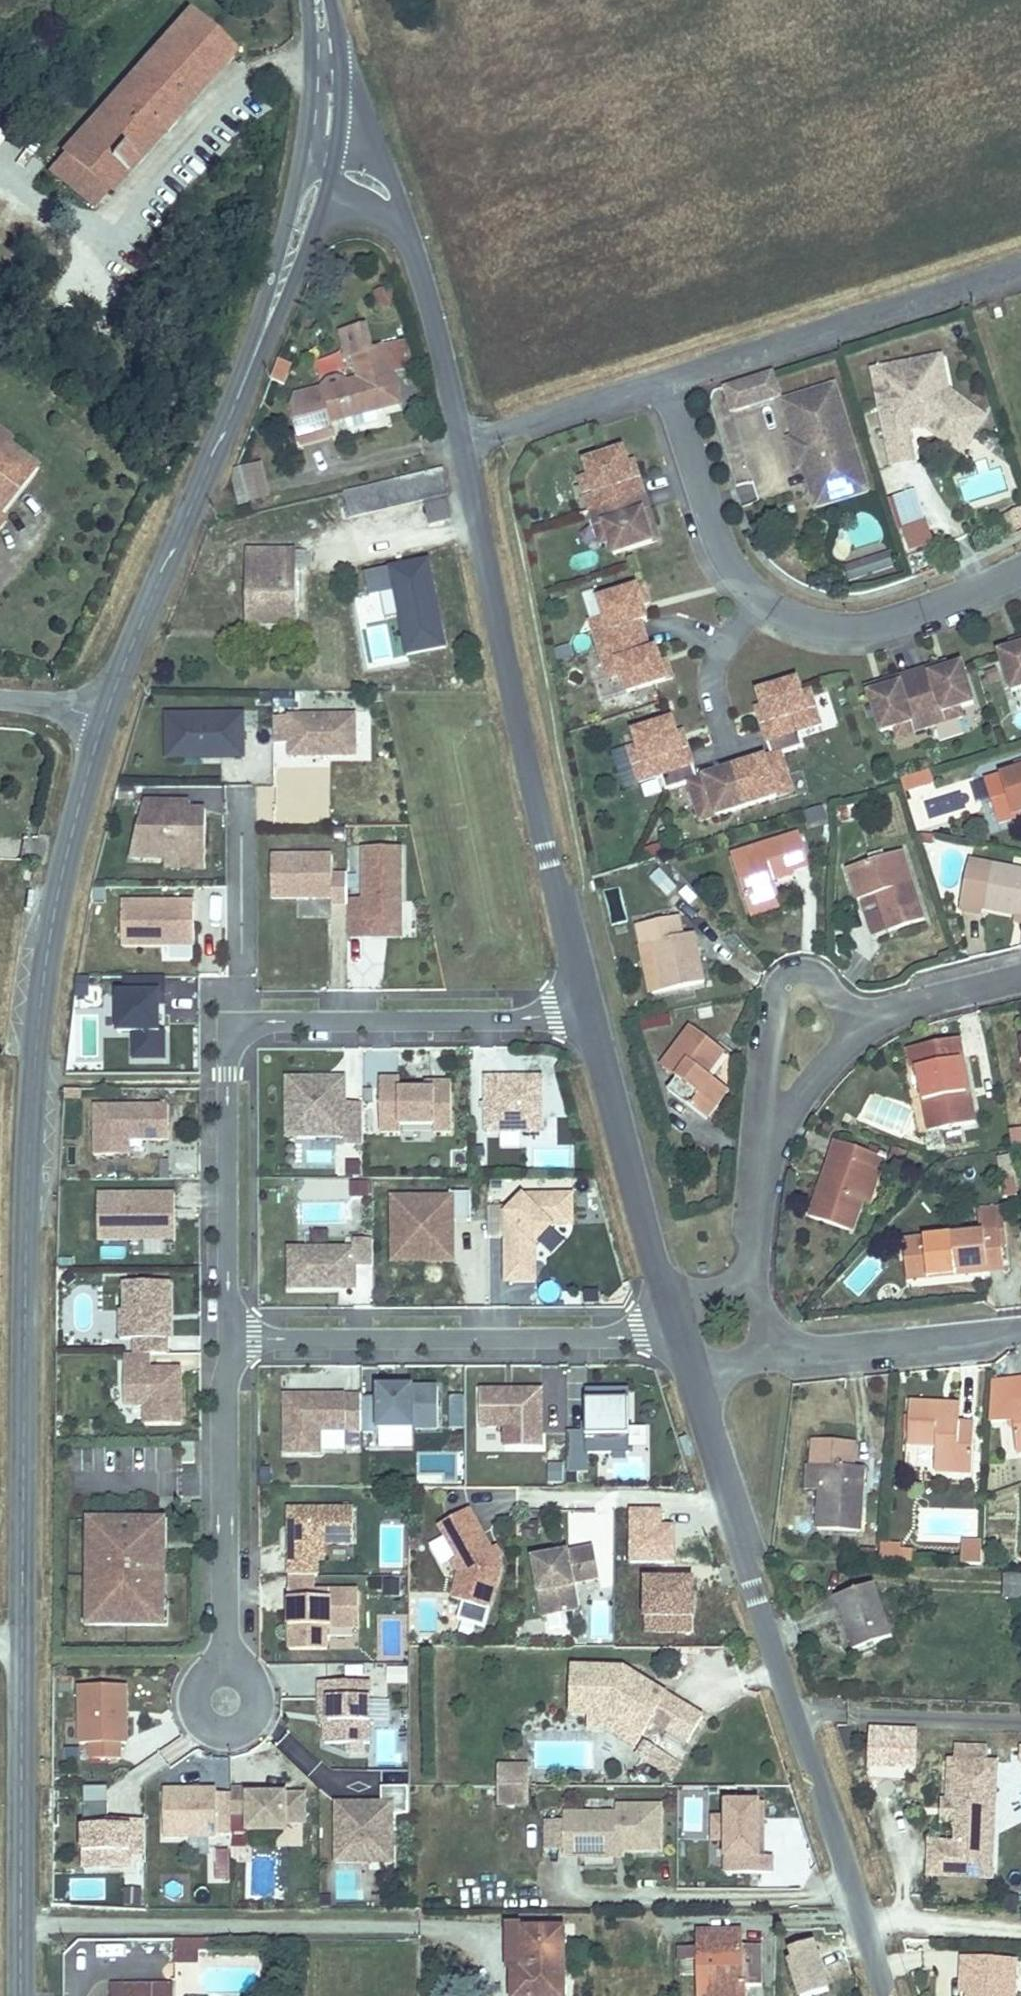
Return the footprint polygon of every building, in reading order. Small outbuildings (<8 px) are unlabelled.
[(231,52),(191,15),(70,150),(110,186),(231,52)] [(110,186),(70,150),(56,165),(96,201),(110,186)] [(386,289),(375,292),(379,309),(391,305),(386,289)] [(289,407),(299,446),(332,439),(328,424),(376,412),(402,406),(393,372),(412,368),(406,341),(371,350),(364,327),(338,333),(346,360),(351,358),(355,378),(346,380),(336,377),(326,380),(319,388),(293,394),(289,407)] [(973,414),(970,404),(951,390),(945,357),(876,370),(895,466),(918,461),(912,429),(927,426),(926,420),(934,418),(950,431),(961,428),(973,414)] [(772,374),(724,389),(732,413),(779,398),(772,374)] [(840,386),(788,402),(800,439),(800,440),(806,438),(814,464),(808,466),(808,467),(815,488),(825,494),(837,490),(846,476),(866,470),(840,386)] [(927,426),(963,452),(988,417),(970,404),(973,414),(961,428),(950,431),(934,418),(926,420),(927,426)] [(800,439),(794,440),(803,469),(808,467),(808,466),(814,464),(806,438),(800,440),(800,439)] [(13,476),(20,482),(33,466),(3,441),(0,445),(0,493),(13,476)] [(611,457),(592,463),(596,477),(588,480),(598,512),(602,528),(611,525),(617,541),(621,555),(634,551),(659,542),(655,528),(661,526),(657,511),(646,479),(640,481),(635,465),(630,451),(611,457)] [(641,463),(635,465),(640,481),(646,479),(641,463)] [(234,471),(233,480),(240,503),(266,496),(260,467),(234,471)] [(825,494),(815,488),(821,507),(873,492),(866,470),(846,476),(837,490),(825,494)] [(443,475),(351,494),(356,516),(448,495),(443,475)] [(905,549),(930,543),(917,490),(892,496),(905,549)] [(1015,530),(1020,528),(1020,509),(1010,513),(1015,530)] [(611,525),(602,528),(608,544),(617,541),(611,525)] [(661,526),(655,528),(659,542),(666,541),(661,526)] [(253,550),(250,621),(295,623),(297,581),(297,551),(253,550)] [(888,552),(840,567),(845,584),(893,569),(888,552)] [(432,563),(369,574),(372,591),(399,586),(411,655),(447,649),(432,563)] [(611,617),(597,621),(607,651),(615,678),(629,674),(634,691),(661,683),(679,677),(674,660),(667,662),(661,664),(657,650),(647,621),(643,606),(649,605),(656,602),(650,585),(605,600),(611,617)] [(649,605),(643,606),(647,621),(653,619),(649,605)] [(1001,651),(1013,690),(1020,687),(1020,644),(1001,651)] [(663,648),(657,650),(661,664),(667,662),(663,648)] [(886,685),(871,689),(884,728),(914,718),(917,727),(965,712),(962,703),(976,699),(964,660),(933,670),(931,664),(884,678),(886,685)] [(802,680),(764,692),(768,705),(773,722),(767,724),(777,754),(754,761),(756,767),(728,775),(726,770),(704,777),(694,747),(688,749),(683,732),(679,718),(673,720),(640,731),(644,744),(636,747),(646,780),(668,773),(672,788),(695,781),(703,807),(718,802),(722,814),(752,804),(782,795),(779,783),(794,778),(787,752),(809,745),(804,730),(826,723),(816,691),(807,693),(802,680)] [(768,705),(762,707),(767,724),(773,722),(768,705)] [(359,752),(358,712),(276,713),(276,740),(292,740),(292,752),(359,752)] [(245,715),(169,715),(169,757),(245,757),(245,715)] [(689,730),(683,732),(688,749),(694,747),(689,730)] [(754,761),(726,770),(728,775),(756,767),(754,761)] [(940,769),(910,778),(915,795),(945,786),(940,769)] [(992,781),(1006,824),(1020,819),(1020,772),(992,781)] [(794,778),(779,783),(782,795),(798,790),(794,778)] [(208,842),(209,806),(192,806),(193,799),(147,798),(147,853),(193,854),(193,841),(208,842)] [(718,802),(703,807),(707,819),(722,814),(718,802)] [(784,883),(806,874),(802,863),(816,857),(808,837),(736,867),(756,915),(790,900),(784,883)] [(351,900),(351,933),(405,933),(405,844),(367,845),(367,896),(351,897),(351,900)] [(335,871),(335,852),(274,852),(274,895),(335,894),(334,901),(351,900),(351,897),(350,871),(335,871)] [(856,869),(865,901),(885,894),(896,932),(930,922),(909,853),(856,869)] [(802,863),(806,874),(820,868),(816,857),(802,863)] [(982,866),(972,917),(993,920),(995,913),(1020,917),(1020,873),(982,866)] [(659,868),(648,877),(664,897),(675,889),(659,868)] [(885,894),(865,901),(876,938),(896,932),(885,894)] [(197,942),(197,898),(125,898),(125,942),(197,942)] [(686,921),(641,936),(647,957),(656,954),(670,1002),(711,989),(697,939),(692,941),(686,921)] [(138,1031),(138,1057),(167,1057),(166,978),(127,978),(127,995),(123,995),(123,1031),(138,1031)] [(699,1028),(673,1062),(687,1073),(673,1092),(713,1123),(736,1091),(718,1077),(734,1055),(699,1028)] [(970,1040),(917,1050),(920,1071),(925,1071),(935,1133),(981,1126),(977,1100),(972,1101),(968,1078),(977,1076),(970,1040)] [(545,1128),(545,1073),(490,1073),(490,1128),(545,1128)] [(367,1140),(367,1100),(349,1100),(349,1074),(325,1074),(326,1079),(314,1079),(314,1074),(290,1074),(290,1116),(321,1116),(320,1133),(348,1133),(348,1140),(367,1140)] [(455,1128),(455,1079),(437,1079),(438,1086),(429,1087),(403,1086),(404,1075),(384,1075),(384,1128),(403,1128),(404,1122),(438,1121),(438,1128),(455,1128)] [(172,1138),(172,1103),(98,1104),(98,1153),(117,1153),(117,1148),(133,1148),(133,1139),(172,1138)] [(320,1133),(321,1116),(290,1116),(290,1127),(290,1133),(320,1133)] [(1020,1145),(1020,1128),(1009,1130),(1011,1147),(1020,1145)] [(827,1186),(817,1224),(861,1236),(884,1161),(838,1147),(833,1163),(840,1166),(833,1188),(827,1186)] [(455,1217),(474,1217),(474,1189),(453,1189),(453,1196),(398,1196),(399,1236),(420,1236),(420,1252),(455,1252),(455,1217)] [(576,1220),(576,1190),(527,1190),(511,1207),(510,1202),(493,1202),(493,1233),(509,1233),(509,1277),(540,1277),(539,1238),(556,1220),(576,1220)] [(182,1237),(181,1192),(104,1192),(105,1237),(182,1237)] [(984,1238),(924,1247),(931,1287),(995,1278),(993,1268),(1012,1265),(1003,1212),(981,1216),(984,1238)] [(360,1285),(359,1263),(378,1263),(377,1237),(358,1237),(358,1245),(293,1245),(294,1285),(360,1285)] [(931,1287),(924,1247),(908,1250),(915,1290),(931,1287)] [(1014,1275),(1012,1265),(993,1268),(995,1278),(1014,1275)] [(171,1337),(171,1312),(175,1312),(175,1280),(132,1280),(131,1308),(128,1308),(127,1337),(142,1337),(141,1352),(156,1351),(172,1352),(171,1337)] [(141,1352),(129,1352),(130,1404),(151,1403),(151,1422),(186,1422),(186,1368),(157,1368),(156,1351),(141,1352)] [(443,1425),(443,1383),(383,1383),(382,1393),(367,1393),(367,1427),(367,1429),(384,1429),(384,1425),(443,1425)] [(634,1448),(633,1384),(591,1385),(591,1427),(572,1427),(573,1467),(592,1467),(592,1448),(634,1448)] [(367,1393),(367,1392),(326,1392),(326,1396),(317,1397),(318,1392),(290,1393),(290,1450),(326,1450),(325,1427),(367,1427),(367,1393)] [(542,1392),(486,1393),(487,1426),(510,1426),(510,1445),(542,1445),(542,1392)] [(923,1411),(920,1450),(949,1451),(948,1479),(983,1480),(985,1431),(966,1430),(966,1412),(923,1411)] [(827,1442),(825,1465),(836,1466),(832,1530),(873,1534),(879,1468),(868,1468),(869,1443),(827,1442)] [(495,1605),(507,1565),(501,1556),(497,1558),(493,1550),(497,1548),(474,1506),(445,1522),(462,1555),(457,1557),(464,1571),(457,1595),(495,1605)] [(291,1511),(292,1571),(327,1571),(326,1544),(354,1543),(354,1510),(291,1511)] [(170,1599),(170,1550),(163,1550),(163,1518),(100,1518),(100,1542),(94,1542),(94,1604),(100,1604),(100,1623),(163,1623),(163,1599),(170,1599)] [(960,1565),(980,1564),(979,1542),(959,1543),(960,1565)] [(910,1564),(912,1547),(880,1543),(878,1560),(910,1564)] [(506,1553),(502,1545),(497,1548),(493,1550),(497,1558),(501,1556),(506,1553)] [(604,1576),(599,1545),(538,1556),(549,1615),(576,1610),(575,1610),(571,1585),(579,1584),(578,1580),(604,1576)] [(321,1587),(320,1573),(294,1573),(294,1587),(321,1587)] [(1003,1599),(1020,1600),(1020,1576),(1004,1575),(1003,1599)] [(583,1609),(579,1584),(571,1585),(575,1610),(576,1610),(583,1609)] [(364,1625),(364,1587),(321,1587),(294,1587),(295,1646),(333,1646),(333,1625),(364,1625)] [(883,1589),(843,1602),(861,1653),(902,1641),(883,1589)] [(627,1666),(575,1664),(574,1710),(592,1711),(614,1711),(647,1732),(671,1692),(653,1682),(650,1686),(639,1679),(642,1675),(627,1666)] [(374,1742),(375,1680),(326,1680),(325,1697),(334,1697),(334,1711),(330,1711),(329,1720),(329,1741),(374,1742)] [(133,1743),(131,1685),(85,1686),(87,1743),(97,1743),(97,1759),(127,1758),(126,1743),(133,1743)] [(334,1711),(334,1697),(325,1697),(325,1720),(329,1720),(330,1711),(334,1711)] [(706,1714),(686,1701),(670,1727),(691,1740),(706,1714)] [(614,1711),(592,1711),(591,1726),(609,1727),(638,1745),(647,1732),(614,1711)] [(955,1742),(954,1757),(987,1760),(988,1744),(955,1742)] [(991,1792),(997,1792),(998,1761),(987,1760),(954,1757),(949,1757),(948,1798),(947,1820),(954,1820),(957,1828),(957,1840),(930,1839),(929,1873),(988,1876),(989,1834),(983,1821),(984,1804),(991,1792)] [(535,1782),(535,1771),(524,1771),(524,1763),(504,1763),(504,1782),(535,1782)] [(535,1771),(535,1764),(524,1763),(524,1771),(535,1771)] [(399,1842),(399,1812),(414,1812),(414,1784),(388,1784),(388,1800),(343,1800),(342,1860),(375,1860),(375,1842),(399,1842)] [(113,1800),(113,1785),(90,1785),(90,1800),(113,1800)] [(311,1820),(311,1792),(256,1792),(256,1786),(238,1786),(238,1791),(238,1813),(254,1813),(254,1829),(293,1828),(293,1821),(311,1820)] [(238,1832),(238,1813),(238,1791),(223,1791),(223,1787),(170,1788),(171,1835),(223,1835),(223,1832),(238,1832)] [(994,1876),(997,1792),(991,1792),(984,1804),(983,1821),(989,1834),(988,1876),(994,1876)] [(731,1811),(717,1811),(717,1835),(730,1835),(730,1867),(777,1867),(777,1850),(768,1850),(768,1797),(731,1797),(731,1811)] [(151,1852),(151,1819),(113,1819),(113,1800),(90,1800),(90,1849),(109,1849),(109,1865),(136,1865),(136,1852),(151,1852)] [(567,1849),(567,1853),(620,1854),(621,1847),(628,1847),(665,1847),(664,1802),(620,1802),(619,1809),(567,1810),(567,1817),(567,1849)] [(567,1849),(567,1817),(550,1817),(550,1849),(567,1849)] [(399,1860),(399,1842),(375,1842),(375,1860),(399,1860)] [(109,1865),(109,1849),(90,1849),(90,1865),(109,1865)] [(123,1906),(143,1906),(143,1886),(123,1886),(123,1906)] [(512,1995),(563,1994),(562,1927),(521,1927),(521,1968),(512,1968),(512,1995)] [(702,1928),(702,1995),(746,1995),(746,1981),(761,1981),(762,1940),(741,1940),(741,1927),(702,1928)] [(174,1939),(175,1963),(203,1962),(203,1939),(174,1939)] [(818,1946),(792,1953),(805,1995),(813,1995),(831,1991),(818,1946)]
